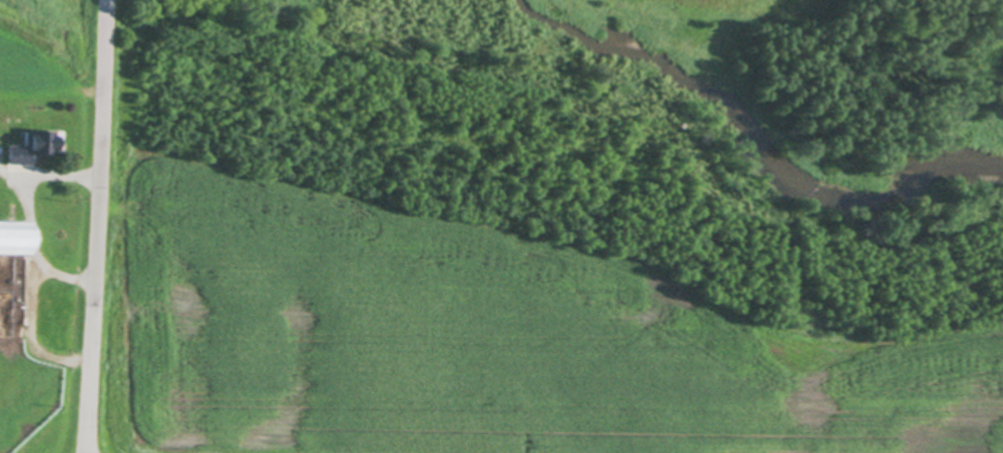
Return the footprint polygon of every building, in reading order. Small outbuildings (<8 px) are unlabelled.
[(28,168),(2,168),(2,148),(17,148),(17,134),(58,134),(58,159),(28,158),(28,168)] [(34,258),(0,257),(0,225),(34,225),(34,258)]
